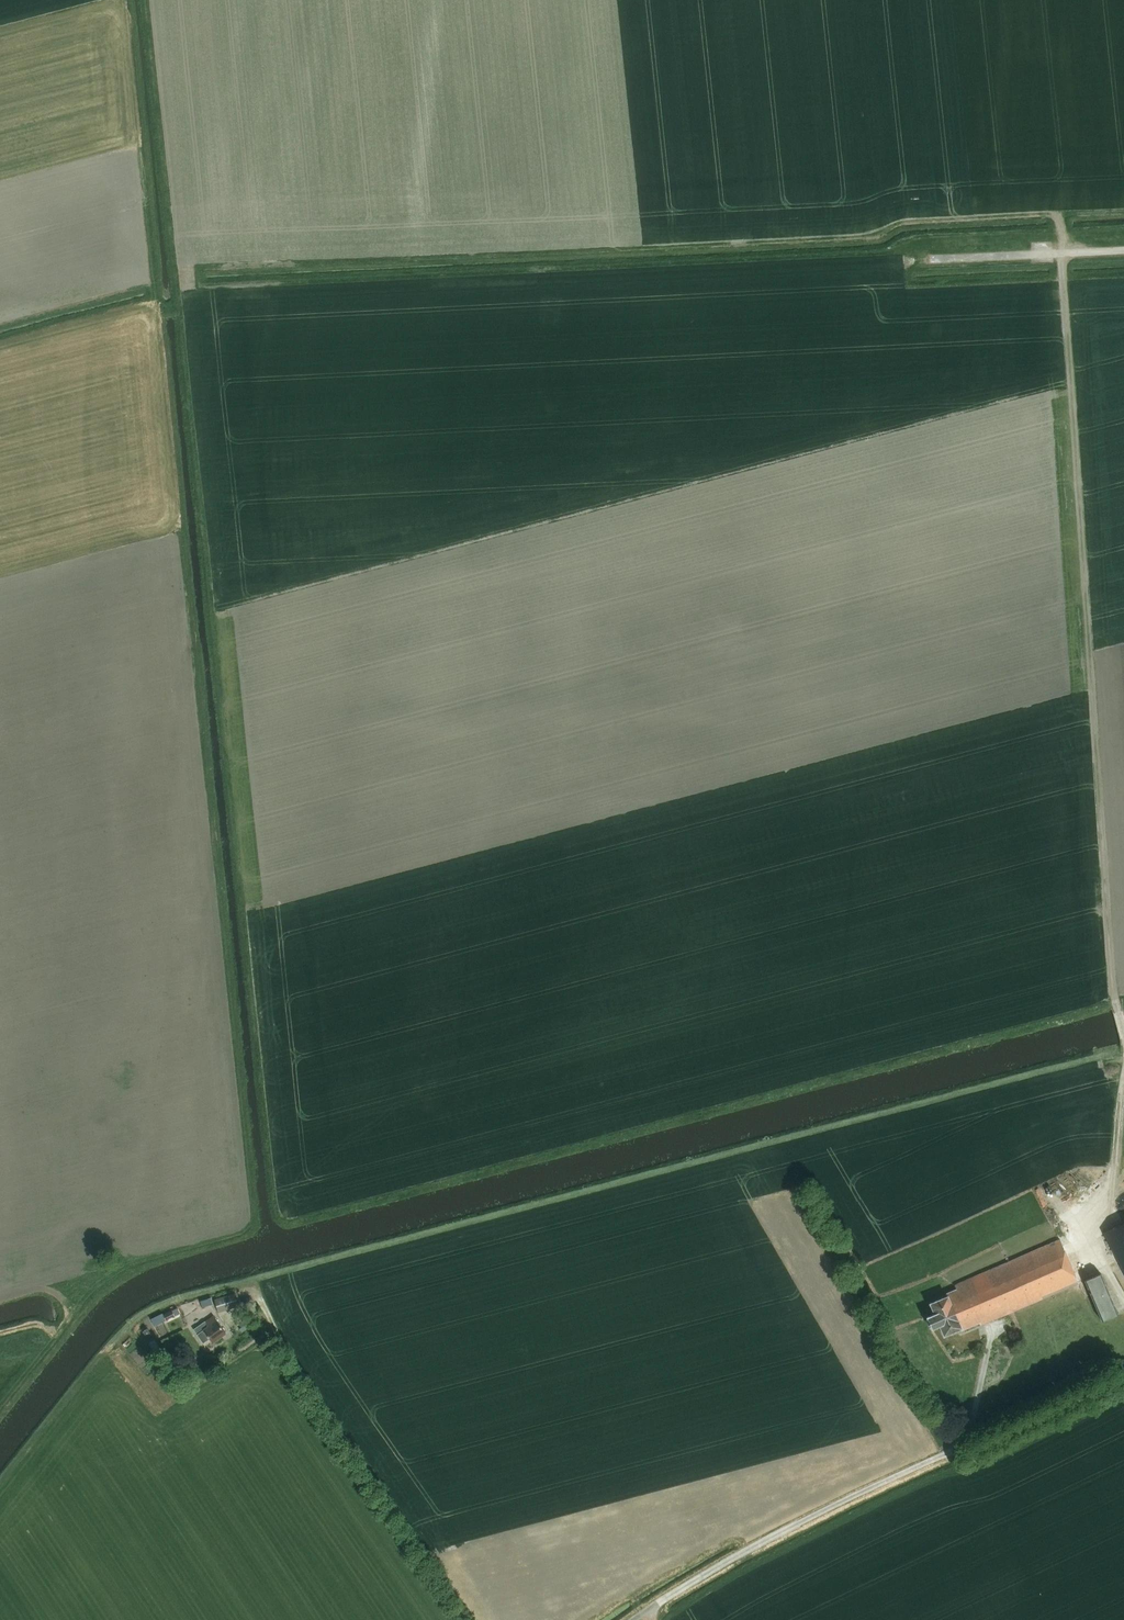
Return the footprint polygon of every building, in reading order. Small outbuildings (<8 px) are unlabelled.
[(1106,1234),(1123,1268),(1123,1225),(1106,1234)] [(980,1327),(1081,1284),(1062,1240),(955,1286),(957,1291),(947,1295),(948,1297),(931,1304),(936,1314),(929,1317),(934,1329),(941,1326),(944,1335),(960,1328),(962,1331),(979,1324),(980,1327)] [(1104,1321),(1120,1314),(1103,1274),(1086,1281),(1104,1321)] [(235,1292),(232,1293),(215,1299),(219,1312),(240,1305),(235,1292)] [(167,1320),(176,1315),(173,1310),(164,1314),(167,1320)] [(156,1325),(165,1321),(161,1314),(152,1319),(156,1325)] [(213,1342),(227,1332),(215,1315),(195,1329),(205,1343),(211,1339),(213,1342)] [(147,1335),(152,1332),(147,1326),(143,1329),(147,1335)] [(156,1354),(162,1350),(155,1340),(149,1343),(156,1354)]
